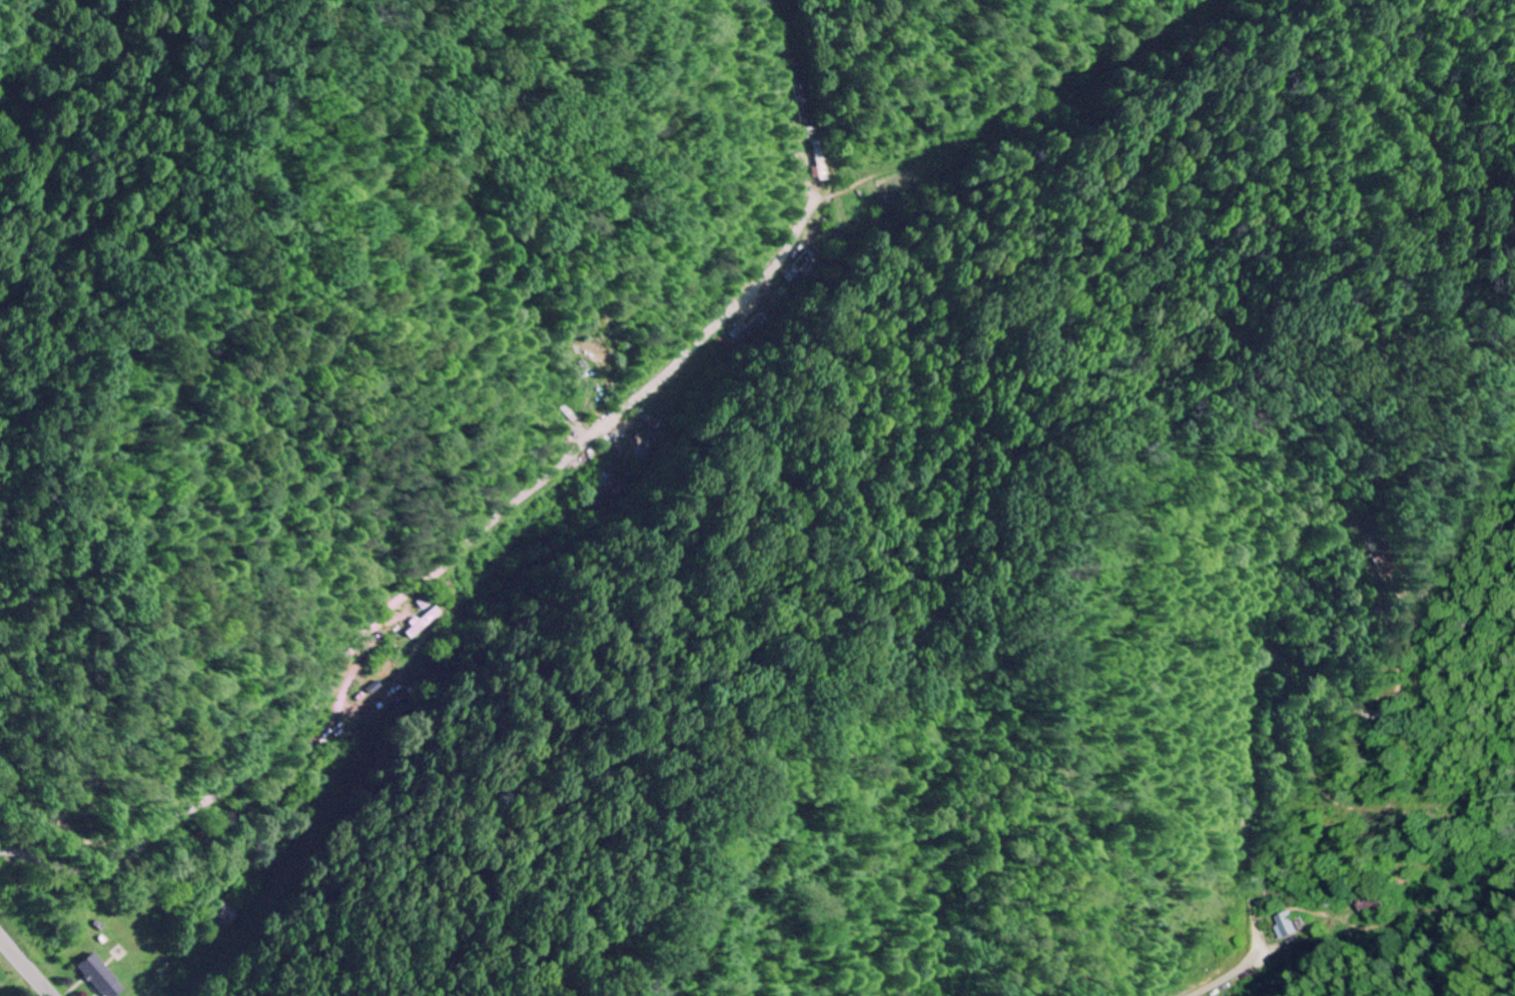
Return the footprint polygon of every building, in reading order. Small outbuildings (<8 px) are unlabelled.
[(402,633),(409,640),(439,614),(434,608),(418,621),(417,620),(402,633)] [(1274,920),(1283,941),(1301,934),(1292,913),(1274,920)] [(125,990),(92,954),(77,968),(103,995),(118,995),(125,990)]
